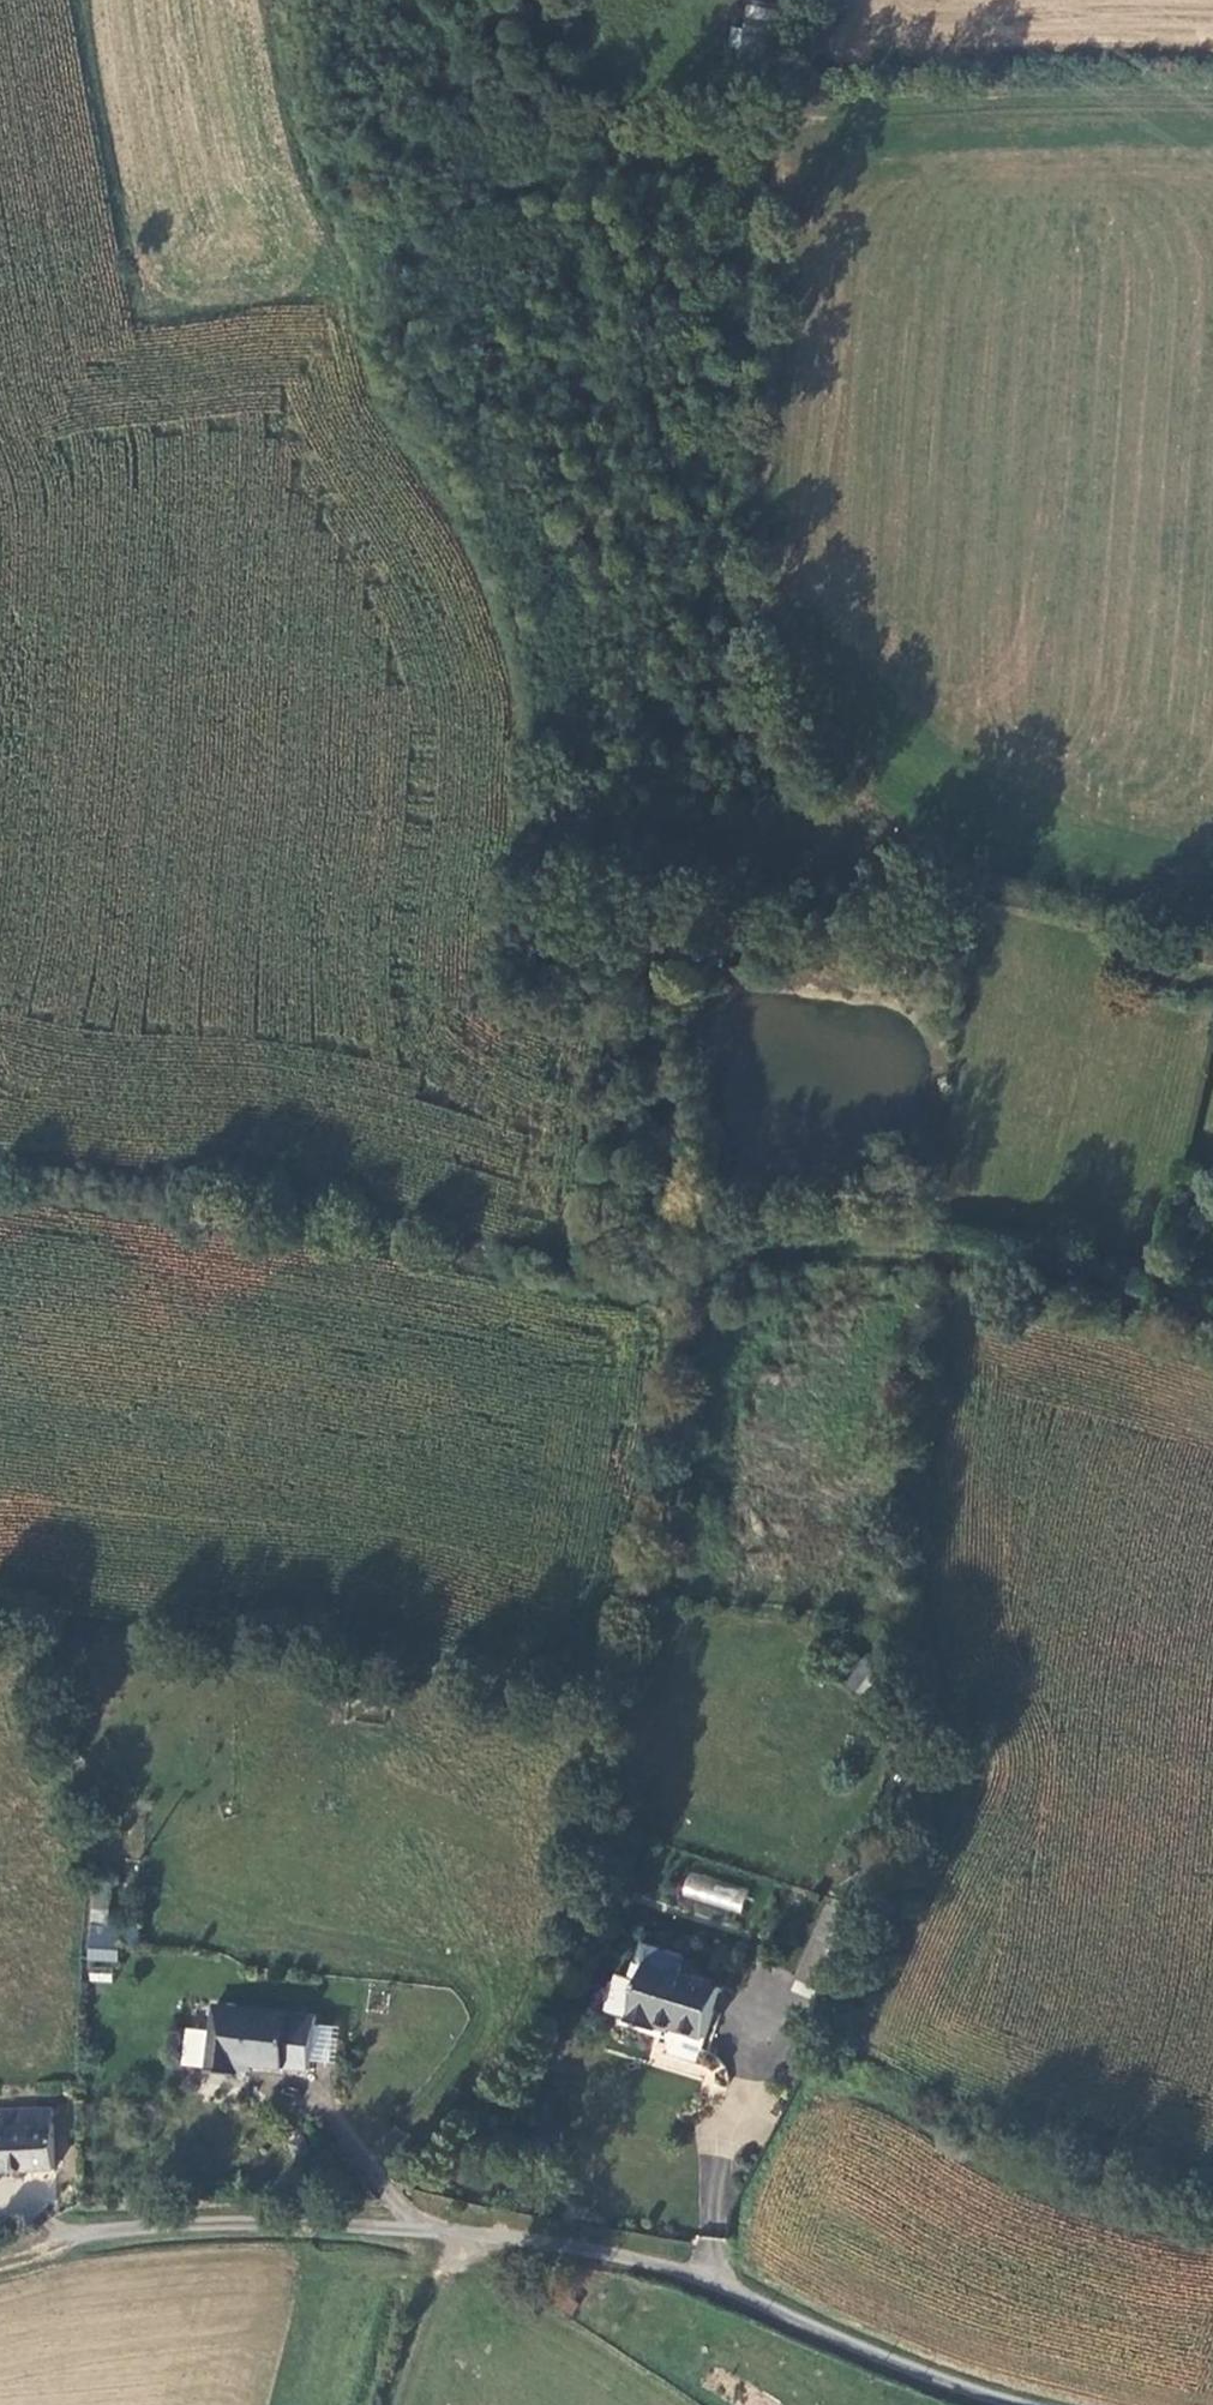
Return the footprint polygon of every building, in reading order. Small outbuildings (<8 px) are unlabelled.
[(730,27),(726,55),(769,59),(775,6),(744,3),(741,28),(730,27)] [(112,1927),(116,1854),(97,1851),(96,1924),(112,1927)] [(687,1870),(679,1894),(740,1913),(747,1889),(687,1870)] [(86,1946),(85,1960),(117,1962),(117,1947),(86,1946)] [(649,1961),(633,2015),(705,2039),(723,1984),(649,1961)] [(317,2020),(217,2008),(209,2074),(237,2076),(239,2064),(310,2073),(317,2020)] [(55,2109),(6,2109),(6,2116),(0,2116),(0,2170),(57,2168),(55,2109)]
